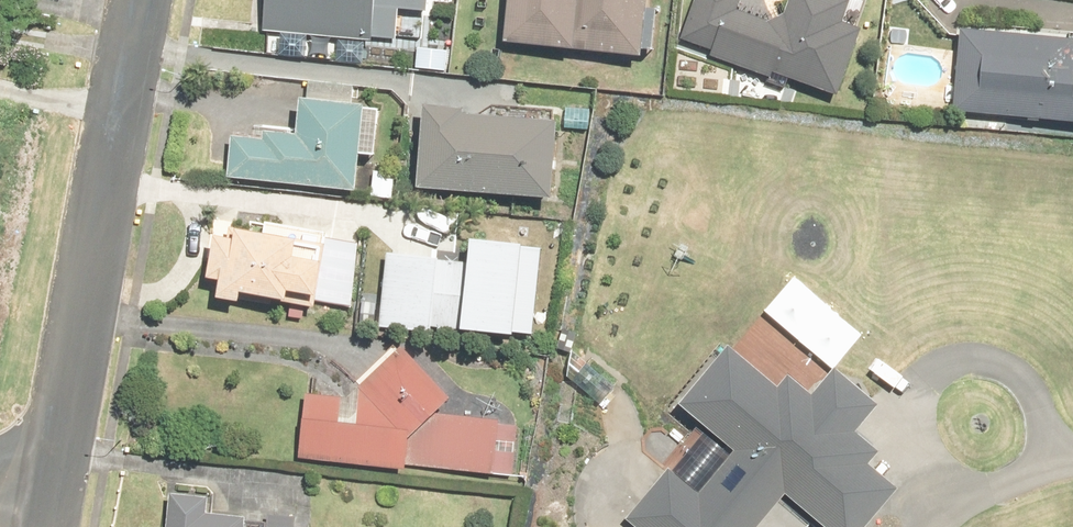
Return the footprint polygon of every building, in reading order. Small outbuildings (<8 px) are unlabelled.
[(396,0),(269,0),(266,29),(373,40),(374,35),(392,36),(396,0)] [(505,40),(563,46),(645,55),(649,10),(650,0),(509,0),(505,40)] [(736,8),(739,0),(696,0),(682,37),(713,49),(711,53),(733,62),(773,77),(775,70),(792,76),(839,94),(863,30),(857,27),(845,22),(853,0),(791,0),(786,13),(772,21),(752,14),(736,8)] [(1072,121),(1072,39),(962,28),(961,37),(954,109),(960,110),(1007,115),(1072,121)] [(358,189),(361,154),(366,104),(303,98),(300,135),(267,131),(267,134),(267,139),(250,138),(246,137),(232,136),(232,139),(228,177),(358,189)] [(560,121),(549,121),(517,118),(466,114),(466,109),(425,105),(421,151),(418,187),(546,197),(555,197),(560,121)] [(375,170),(372,195),(394,197),(395,172),(375,170)] [(328,244),(265,233),(233,227),(231,238),(217,235),(212,263),(209,277),(223,280),(220,298),(241,302),(243,292),(279,298),(279,301),(306,305),(317,307),(319,301),(328,244)] [(546,248),(475,241),(473,265),(392,257),(385,329),(437,334),(537,344),(546,248)] [(625,526),(744,526),(778,486),(827,526),(855,526),(892,482),(836,435),(873,391),(828,353),(792,396),(730,344),(684,398),(738,442),(700,487),(665,458),(615,518),(625,526)] [(513,474),(518,427),(498,425),(498,420),(435,413),(451,398),(404,347),(349,398),(314,394),(306,393),(299,457),(407,469),(408,463),(513,474)] [(175,494),(171,494),(168,526),(294,526),(295,517),(268,514),(267,522),(248,520),(248,517),(208,513),(210,497),(175,494)]
